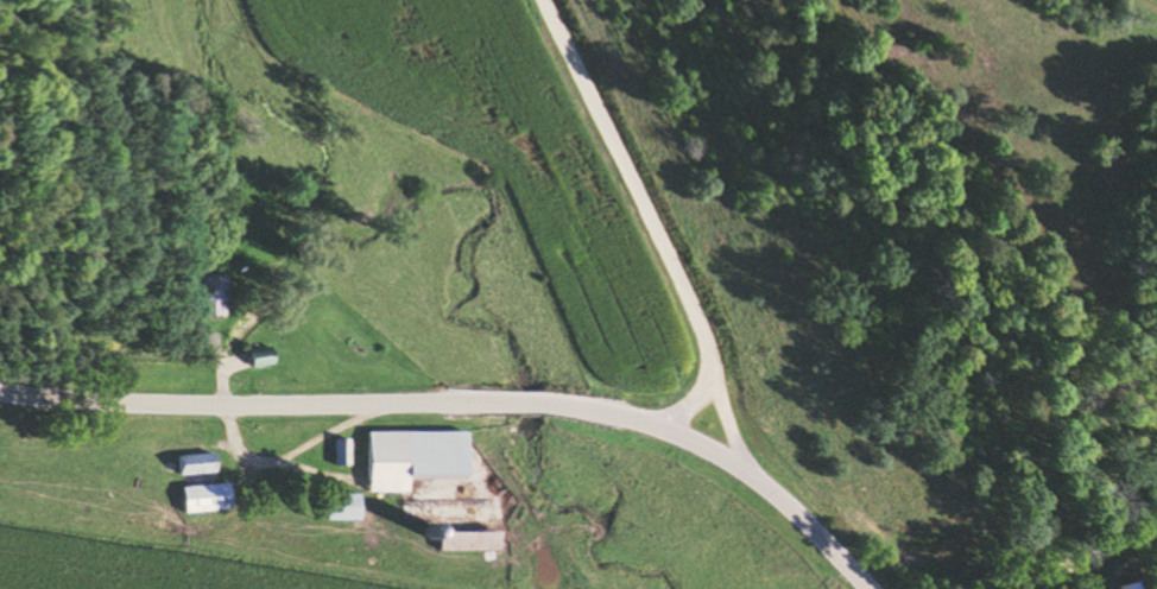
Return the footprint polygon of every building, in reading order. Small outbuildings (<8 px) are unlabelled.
[(195,275),(195,315),(222,315),(222,275),(195,275)] [(269,365),(269,351),(248,351),(248,366),(269,365)] [(365,431),(364,492),(403,493),(404,476),(461,477),(462,432),(365,431)] [(176,476),(211,472),(210,453),(174,456),(176,476)] [(179,512),(227,510),(225,483),(178,486),(179,512)] [(323,518),(355,518),(355,494),(323,494),(323,518)] [(1143,577),(1117,585),(1118,588),(1147,588),(1143,577)]
